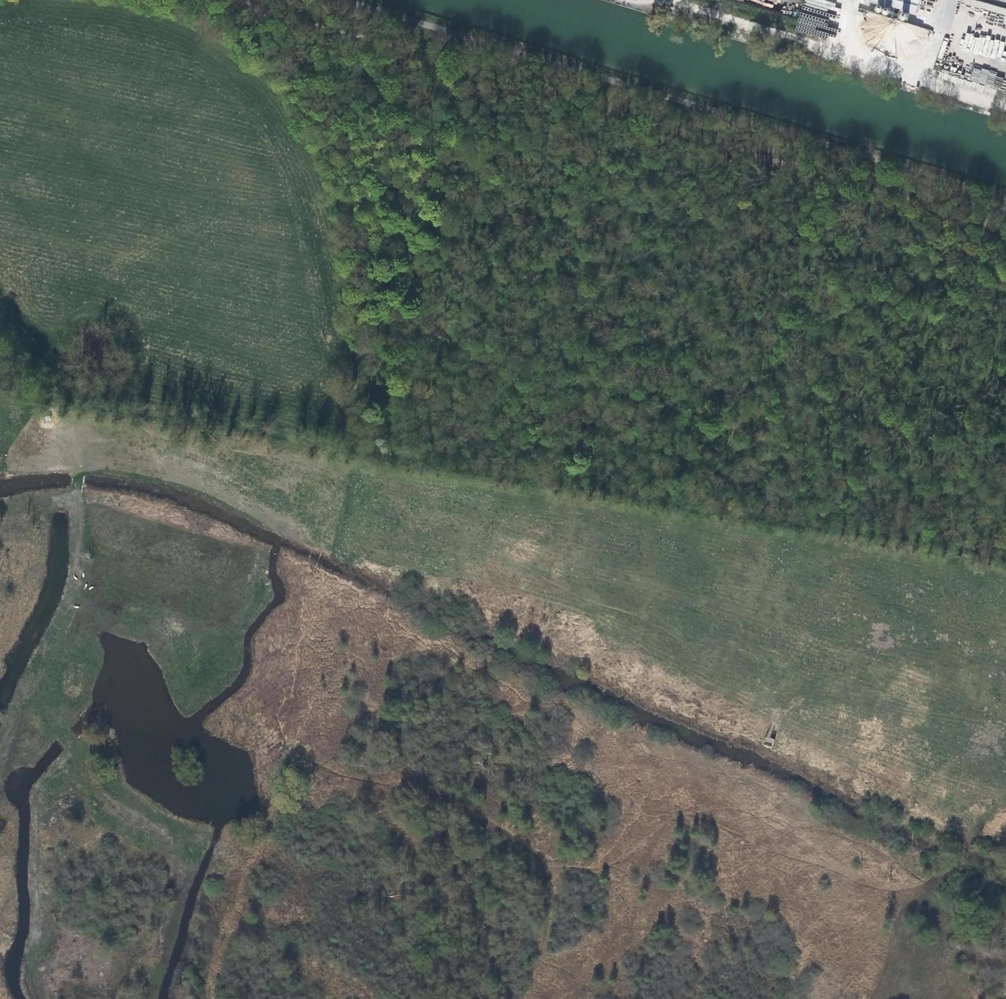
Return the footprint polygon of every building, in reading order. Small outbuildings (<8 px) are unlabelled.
[(921,13),(924,0),(874,0),(921,13)]
